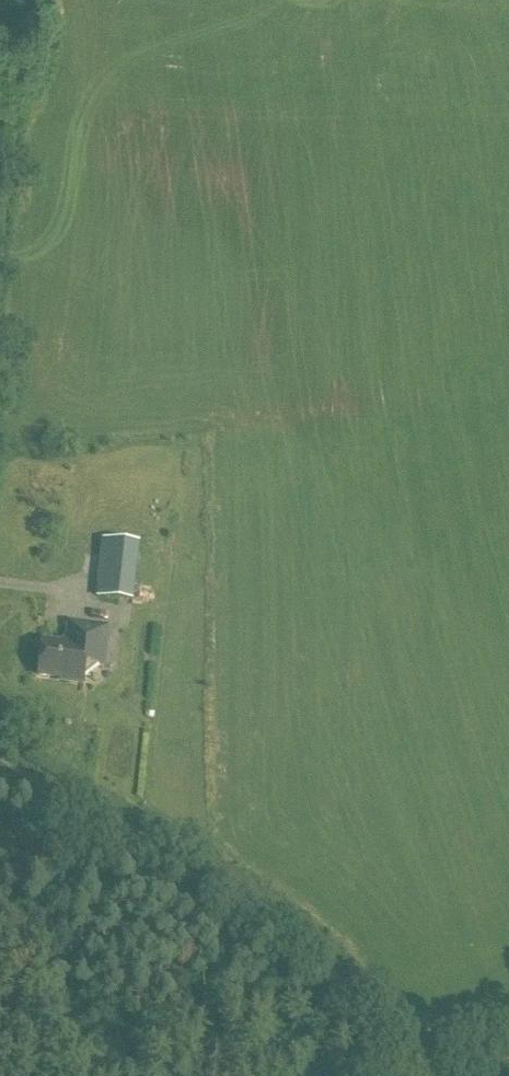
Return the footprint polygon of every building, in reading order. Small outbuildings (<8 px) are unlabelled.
[(133,602),(140,543),(103,539),(96,597),(133,602)] [(103,668),(108,629),(70,624),(67,644),(43,641),(39,676),(62,678),(61,682),(83,684),(86,666),(103,668)]
